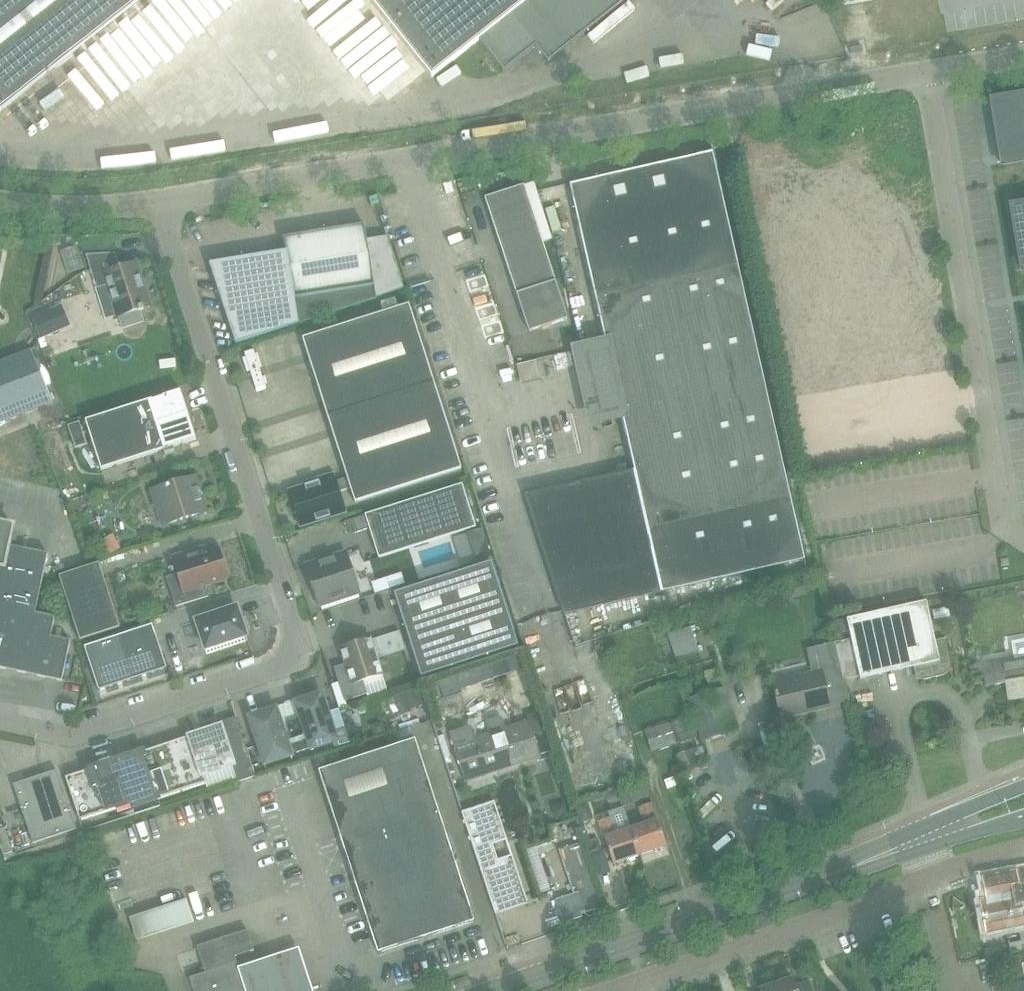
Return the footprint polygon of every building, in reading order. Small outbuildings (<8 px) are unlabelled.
[(0,112),(13,102),(141,0),(0,0),(0,112)] [(429,76),(430,77),(476,41),(504,76),(535,52),(547,66),(627,3),(625,0),(370,0),(429,76)] [(1001,165),(1023,161),(1023,95),(990,101),(990,103),(992,102),(1002,163),(1000,163),(1001,165)] [(709,138),(712,149),(722,147),(720,136),(709,138)] [(740,149),(732,151),(729,151),(733,170),(744,168),(740,149)] [(620,407),(662,592),(804,560),(712,153),(569,185),(607,351),(589,355),(601,411),(620,407)] [(485,198),(516,294),(555,281),(523,185),(485,198)] [(1022,272),(1023,272),(1023,271),(1023,270),(1023,205),(1013,207),(1013,204),(1011,205),(1022,272)] [(286,251),(209,263),(234,345),(298,324),(404,289),(387,236),(366,239),(364,224),(283,237),(286,251)] [(96,289),(108,286),(118,317),(119,316),(123,329),(143,322),(140,311),(143,310),(143,309),(148,307),(148,308),(149,308),(139,276),(138,276),(135,269),(137,269),(135,263),(120,268),(115,253),(86,255),(96,289)] [(555,281),(516,294),(529,332),(567,319),(555,281)] [(302,339),(327,416),(433,382),(408,305),(302,339)] [(52,402),(31,350),(0,363),(0,423),(52,402)] [(347,478),(350,488),(355,503),(461,469),(433,382),(327,416),(347,478)] [(85,421),(101,470),(196,440),(180,390),(85,421)] [(170,485),(147,492),(151,507),(156,506),(162,525),(181,519),(181,520),(188,518),(188,517),(206,511),(196,477),(177,482),(170,484),(170,485)] [(333,478),(304,487),(290,492),(293,502),(289,506),(292,513),(297,515),(300,526),(344,512),(338,492),(350,488),(347,478),(334,482),(333,478)] [(344,522),(347,532),(353,530),(355,533),(369,529),(378,558),(475,527),(462,484),(364,515),(365,515),(344,522)] [(2,544),(9,546),(13,526),(0,523),(0,554),(2,544)] [(35,614),(35,613),(48,554),(9,546),(2,544),(0,554),(0,606),(35,614)] [(174,606),(174,607),(208,597),(205,586),(227,579),(218,548),(194,556),(192,551),(172,557),(178,576),(169,579),(177,605),(174,606)] [(359,593),(346,552),(310,564),(314,577),(310,579),(319,606),(359,593)] [(394,593),(420,677),(517,646),(491,562),(394,593)] [(99,563),(58,576),(79,640),(120,627),(99,563)] [(846,619),(848,625),(832,628),(835,643),(843,680),(859,677),(860,679),(913,667),(914,671),(915,671),(921,674),(922,679),(918,680),(919,681),(941,676),(943,675),(945,674),(946,674),(947,672),(948,671),(949,670),(949,669),(950,667),(950,666),(950,665),(950,664),(950,663),(943,636),(934,638),(926,601),(846,619)] [(61,681),(70,641),(51,636),(55,617),(35,613),(35,614),(0,606),(0,668),(61,681)] [(213,615),(196,620),(205,649),(246,636),(245,631),(248,630),(245,619),(241,620),(237,607),(222,612),(222,611),(220,612),(221,612),(214,614),(212,614),(213,615)] [(152,625),(84,647),(99,690),(166,668),(152,625)] [(348,673),(336,676),(344,701),(367,694),(363,680),(382,674),(371,638),(340,648),(348,673)] [(989,685),(1005,683),(1008,696),(1023,694),(1023,639),(1010,642),(1014,660),(992,664),(986,671),(989,685)] [(848,702),(843,680),(835,643),(806,650),(811,674),(773,683),(776,693),(775,693),(776,698),(777,698),(781,714),(810,707),(811,711),(828,707),(823,683),(842,679),(848,702)] [(722,688),(687,700),(702,742),(737,729),(722,688)] [(310,749),(337,741),(334,734),(346,730),(340,712),(328,715),(321,693),(294,702),(300,718),(287,722),(296,753),(310,748),(310,749)] [(276,708),(249,717),(265,765),(291,756),(279,718),(285,716),(284,714),(278,716),(276,708)] [(475,739),(452,746),(462,777),(484,770),(508,763),(509,766),(539,756),(541,761),(555,756),(541,712),(525,717),(527,723),(504,730),(501,719),(498,718),(488,721),(486,724),(490,735),(475,739)] [(220,726),(190,736),(202,775),(233,765),(220,726)] [(669,726),(646,734),(652,754),(675,747),(669,726)] [(190,736),(166,744),(180,790),(205,782),(202,775),(190,736)] [(318,771),(377,953),(474,921),(415,739),(318,771)] [(166,744),(142,752),(156,798),(180,790),(166,744)] [(142,752),(118,760),(131,802),(132,806),(156,798),(142,752)] [(118,760),(91,769),(105,811),(131,802),(118,760)] [(105,811),(91,769),(65,777),(79,819),(105,811)] [(76,829),(57,770),(13,785),(33,844),(76,829)] [(618,790),(623,804),(649,796),(645,782),(618,790)] [(506,842),(507,842),(494,801),(461,812),(495,914),(528,904),(512,854),(510,855),(510,856),(498,860),(493,845),(505,841),(506,842)] [(644,824),(630,829),(639,855),(666,846),(651,803),(638,807),(644,824)] [(611,816),(598,821),(606,845),(613,864),(639,855),(630,829),(623,807),(610,812),(611,816)] [(538,873),(554,866),(540,833),(524,840),(538,873)] [(981,878),(985,899),(979,900),(985,934),(1005,930),(1023,927),(1023,870),(981,878)] [(237,962),(235,957),(254,951),(247,930),(197,947),(205,973),(189,978),(194,990),(246,990),(237,962)] [(300,947),(238,968),(246,990),(314,990),(300,947)] [(809,980),(794,985),(791,979),(787,980),(787,979),(780,981),(780,982),(759,989),(760,990),(812,990),(809,980)]
